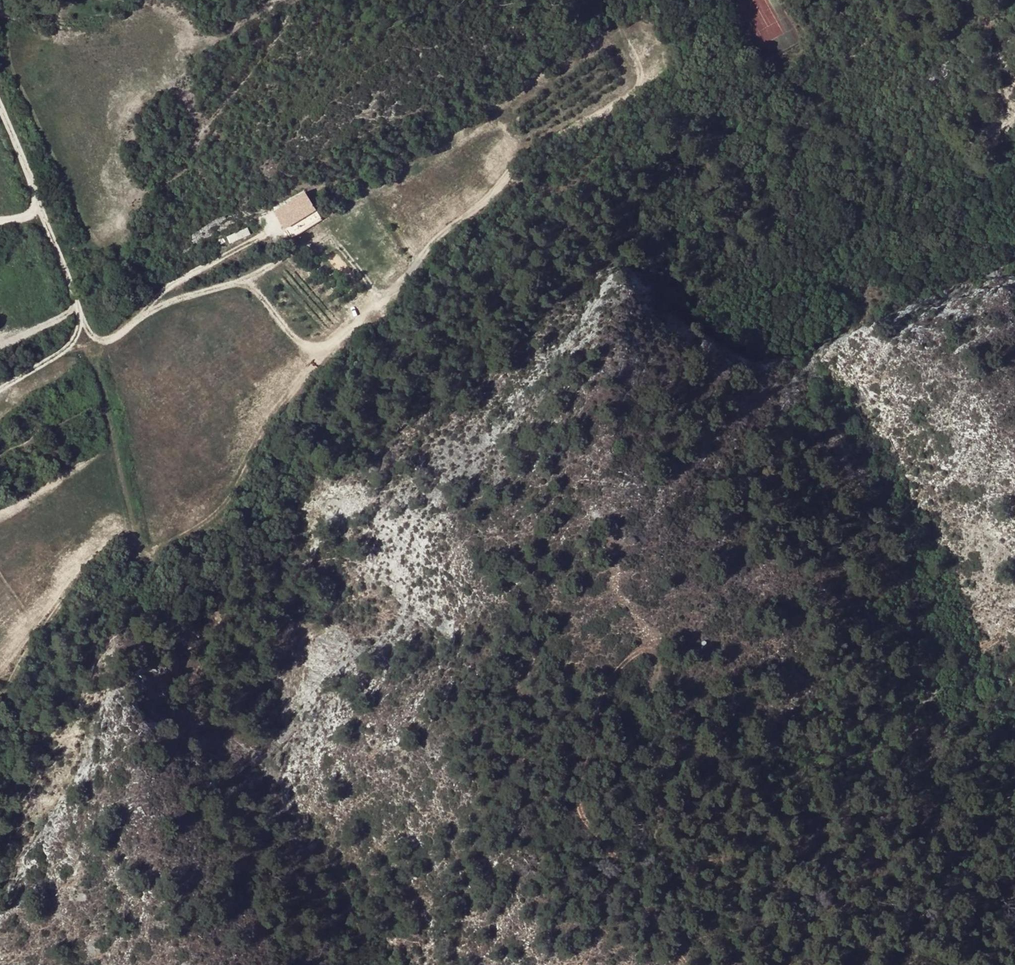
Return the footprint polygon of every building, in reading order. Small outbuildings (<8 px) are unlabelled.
[(306,192),(274,211),(289,236),(321,217),(306,192)]
